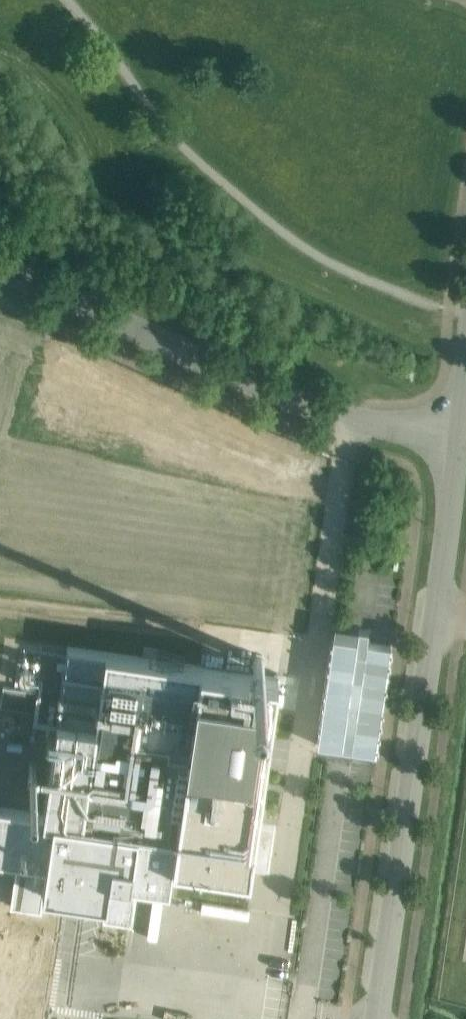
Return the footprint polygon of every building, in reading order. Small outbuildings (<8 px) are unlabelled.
[(67,647),(43,813),(0,807),(0,860),(16,862),(10,906),(41,910),(44,891),(105,900),(103,919),(132,924),(138,880),(169,885),(173,861),(201,666),(67,647)] [(276,677),(201,666),(173,861),(249,873),(276,677)] [(35,680),(36,677),(35,674),(33,671),(30,669),(27,669),(24,669),(21,671),(19,674),(18,677),(19,681),(21,683),(24,685),(27,686),(30,685),(33,683),(35,680)] [(0,706),(21,709),(33,711),(36,691),(3,686),(0,706)] [(33,711),(21,709),(18,733),(30,735),(33,711)] [(15,723),(15,721),(15,719),(13,717),(11,715),(9,715),(7,715),(5,717),(3,719),(3,721),(3,723),(5,725),(7,727),(9,727),(11,726),(13,725),(15,723)] [(37,782),(37,780),(37,778),(35,776),(33,774),(31,774),(29,774),(27,776),(25,778),(25,780),(25,783),(27,784),(29,786),(31,786),(33,786),(35,784),(37,782)] [(41,1007),(5,1002),(3,1011),(39,1017),(41,1007)]
